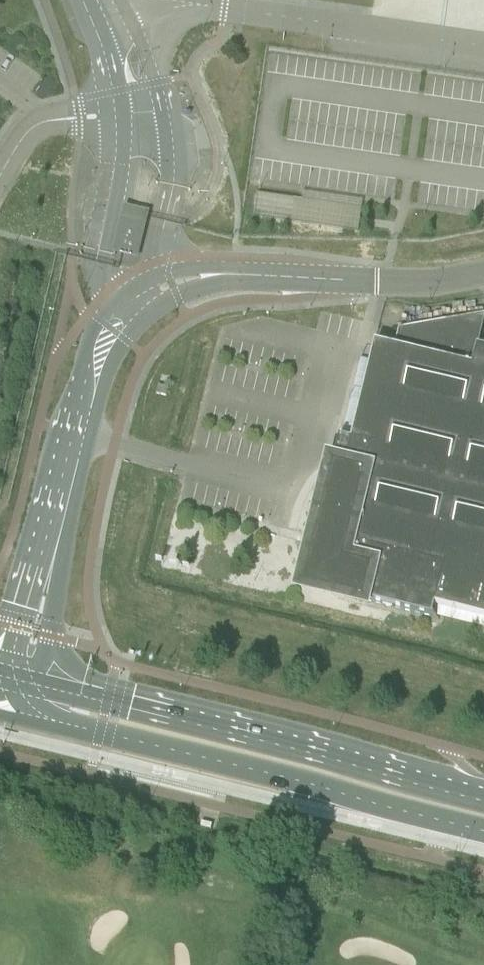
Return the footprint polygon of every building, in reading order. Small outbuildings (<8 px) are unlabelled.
[(334,458),(310,556),(302,554),(308,567),(317,579),(329,589),(342,596),(356,601),(371,604),(429,618),(432,607),(483,619),(483,371),(452,363),(463,321),(483,317),(483,315),(398,330),(393,349),(374,344),(350,442),(340,440),(340,439),(339,438),(334,458)]
